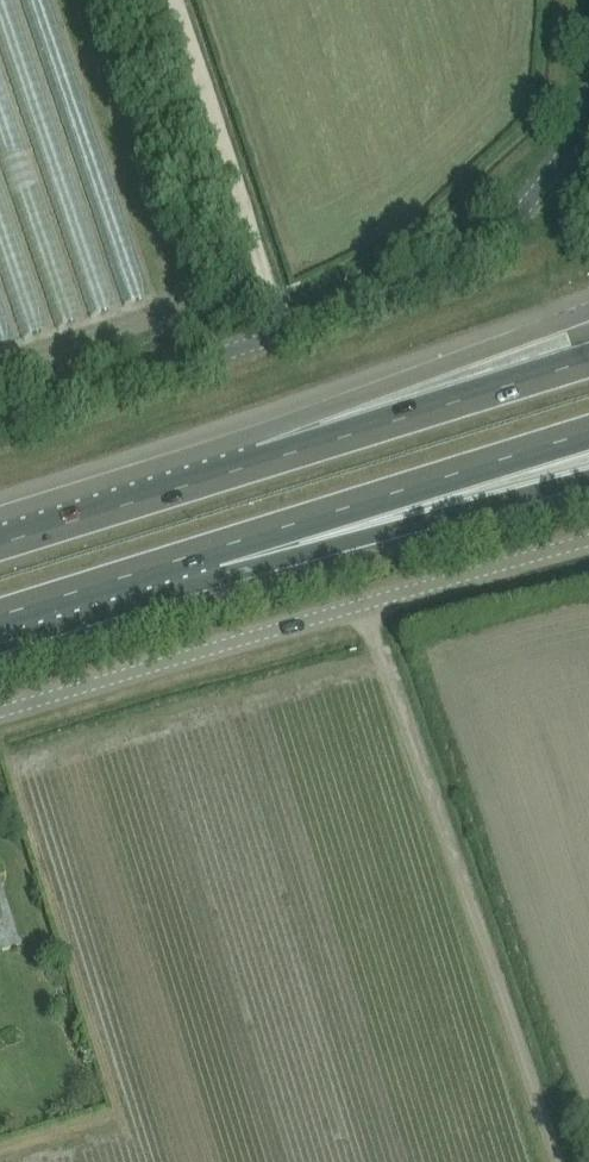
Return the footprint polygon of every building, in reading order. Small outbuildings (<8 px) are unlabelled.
[(12,937),(29,932),(24,915),(7,920),(12,937)]
